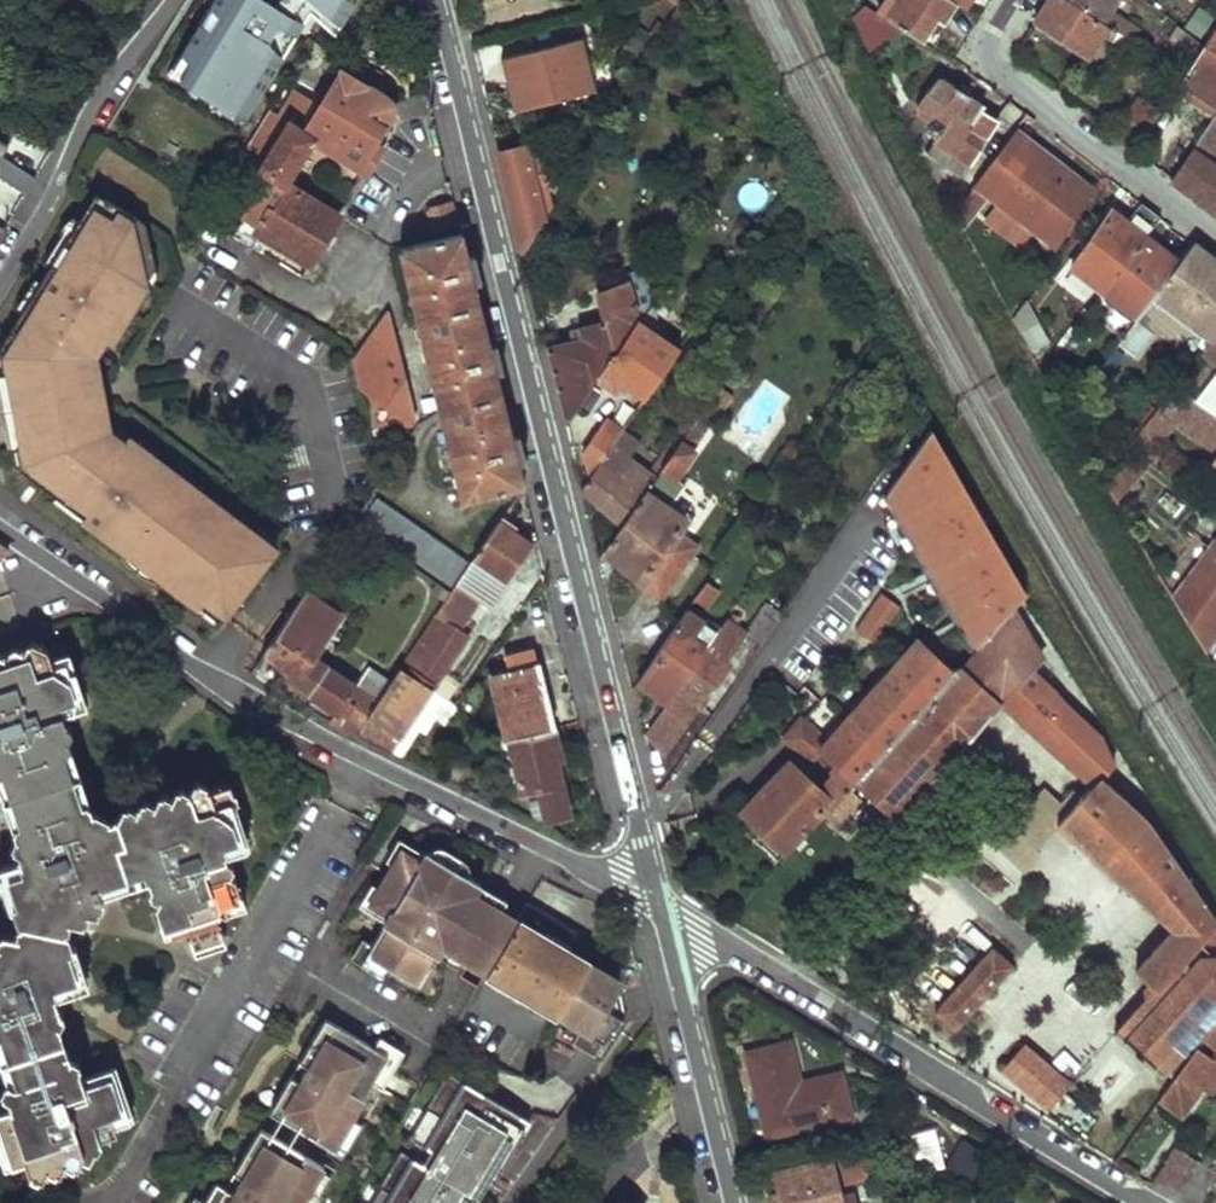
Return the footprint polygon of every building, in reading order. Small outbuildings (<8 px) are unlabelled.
[(164,75),(245,124),(309,16),(311,14),(344,44),(369,0),(209,0),(164,75)] [(952,0),(900,0),(891,14),(894,18),(868,41),(871,52),(904,23),(925,37),(936,21),(942,25),(950,12),(956,2),(952,0)] [(1066,0),(1047,0),(1044,6),(1035,21),(1090,54),(1102,35),(1122,47),(1127,39),(1066,0)] [(1127,39),(1132,42),(1140,27),(1112,5),(1116,0),(1066,0),(1127,39)] [(1203,41),(1176,21),(1165,41),(1192,60),(1203,41)] [(1203,41),(1215,50),(1215,22),(1203,41)] [(584,39),(502,61),(516,114),(598,93),(584,39)] [(1203,41),(1192,60),(1185,69),(1215,89),(1215,50),(1203,41)] [(1013,129),(1015,127),(1026,112),(1008,97),(998,112),(958,84),(942,73),(919,106),(950,127),(941,142),(932,136),(924,148),(955,171),(963,159),(966,162),(998,118),(1013,129)] [(338,217),(284,184),(311,139),(367,172),(391,132),(383,127),(391,114),(392,107),(388,101),(379,95),(346,75),(341,78),(335,76),(304,128),(297,124),(307,107),(286,95),(270,120),(283,127),(255,173),(246,170),(223,207),(239,217),(228,236),(299,281),(338,217)] [(1070,86),(1063,82),(1056,91),(1064,96),(1070,86)] [(1157,114),(1135,99),(1114,133),(1135,150),(1157,114)] [(1170,178),(1215,212),(1215,169),(1210,165),(1215,156),(1215,109),(1170,178)] [(1073,171),(1015,127),(1013,129),(985,170),(969,194),(957,211),(965,225),(984,197),(1049,245),(1093,186),(1073,171)] [(508,138),(493,141),(508,199),(521,252),(550,208),(543,183),(554,181),(558,173),(554,160),(547,155),(539,157),(537,145),(526,149),(524,143),(512,147),(508,138)] [(969,194),(985,170),(972,161),(955,185),(969,194)] [(212,629),(283,538),(263,522),(255,531),(217,503),(223,495),(186,468),(178,476),(155,459),(161,450),(144,437),(138,445),(112,426),(95,429),(89,356),(100,355),(121,326),(129,331),(158,285),(147,224),(97,191),(80,220),(71,214),(41,263),(49,268),(39,284),(29,278),(10,311),(20,316),(0,346),(0,358),(3,385),(14,384),(16,428),(6,429),(9,466),(52,497),(46,505),(73,525),(80,517),(95,528),(88,538),(176,601),(182,593),(195,603),(189,612),(212,629)] [(1106,290),(1146,232),(1160,215),(1140,200),(1127,219),(1111,208),(1071,267),(1106,290)] [(450,204),(427,209),(433,229),(455,225),(450,204)] [(1155,288),(1179,256),(1162,244),(1146,232),(1106,290),(1139,313),(1155,288)] [(461,501),(524,485),(492,354),(469,259),(462,233),(399,249),(461,501)] [(1215,331),(1215,259),(1191,239),(1179,256),(1155,288),(1213,336),(1215,331)] [(629,327),(619,289),(596,296),(603,321),(576,328),(577,338),(545,347),(553,379),(564,424),(595,377),(629,327)] [(679,348),(635,318),(629,327),(595,377),(613,391),(619,381),(645,399),(679,348)] [(1036,320),(1020,330),(1032,351),(1048,341),(1036,320)] [(1213,336),(1203,348),(1215,358),(1215,331),(1213,336)] [(418,422),(395,333),(360,384),(414,427),(418,422)] [(1202,383),(1200,387),(1182,375),(1175,384),(1215,412),(1215,394),(1202,383)] [(1175,384),(1157,408),(1215,448),(1215,412),(1175,384)] [(714,413),(705,407),(693,422),(657,474),(672,483),(696,450),(691,447),(714,413)] [(647,471),(611,446),(591,474),(580,489),(620,527),(647,488),(657,474),(693,422),(683,417),(666,439),(669,443),(647,471)] [(622,429),(608,420),(586,451),(591,474),(611,446),(622,429)] [(853,781),(1020,599),(1026,593),(931,430),(885,492),(956,613),(924,649),(913,635),(811,746),(832,763),(853,781)] [(1159,454),(1135,434),(1104,477),(1116,500),(1159,454)] [(692,521),(647,488),(620,527),(599,559),(655,600),(696,544),(684,534),(692,521)] [(370,495),(350,523),(451,591),(454,586),(470,562),(370,495)] [(530,542),(499,521),(474,558),(506,578),(530,542)] [(1215,541),(1177,603),(1205,649),(1215,631),(1215,542),(1215,541)] [(473,600),(454,586),(451,591),(399,667),(432,688),(464,638),(453,630),(473,600)] [(711,596),(701,589),(688,607),(699,614),(711,596)] [(310,695),(330,667),(314,656),(338,616),(304,594),(264,656),(289,673),(285,680),(310,695)] [(873,648),(900,608),(879,594),(852,634),(873,648)] [(1041,653),(1020,599),(853,781),(894,816),(1001,699),(1096,784),(1102,778),(1122,760),(1102,737),(1049,688),(1070,668),(1063,656),(1041,678),(1028,668),(1041,653)] [(746,630),(726,615),(712,634),(664,703),(644,732),(662,755),(729,661),(726,659),(744,632),(760,644),(780,614),(764,603),(746,630)] [(692,627),(679,619),(636,682),(664,703),(712,634),(696,620),(692,627)] [(230,778),(217,784),(202,779),(197,787),(184,782),(178,792),(166,787),(162,798),(150,794),(144,805),(133,799),(128,813),(108,816),(90,809),(88,800),(76,801),(58,746),(70,742),(65,730),(70,721),(62,718),(57,700),(72,695),(60,664),(49,666),(44,646),(26,639),(21,650),(10,645),(3,657),(0,655),(0,794),(11,836),(18,838),(12,848),(18,852),(24,870),(13,874),(24,907),(17,911),(21,922),(18,935),(1,931),(0,933),(0,1074),(2,1082),(0,1093),(10,1098),(15,1116),(1,1120),(11,1153),(21,1152),(26,1174),(41,1179),(47,1163),(60,1169),(63,1158),(77,1163),(79,1155),(89,1158),(99,1134),(116,1130),(108,1106),(119,1105),(105,1073),(85,1078),(81,1066),(84,1061),(71,1057),(51,1000),(58,985),(51,983),(47,956),(76,947),(68,923),(74,919),(68,903),(71,892),(86,896),(89,885),(99,888),(102,872),(96,870),(95,861),(142,846),(150,868),(144,881),(155,886),(150,898),(152,908),(158,906),(159,915),(179,909),(187,928),(217,920),(214,914),(219,905),(217,899),(239,894),(235,887),(240,885),(235,870),(227,867),(232,855),(223,852),(220,838),(235,834),(224,801),(236,797),(230,778)] [(543,820),(566,814),(553,756),(560,755),(532,649),(503,656),(507,673),(491,676),(520,791),(536,789),(543,820)] [(356,736),(384,691),(368,680),(361,689),(330,667),(310,695),(322,703),(335,711),(329,721),(356,736)] [(384,750),(389,752),(432,688),(399,667),(384,691),(356,736),(384,750)] [(853,781),(832,763),(810,786),(785,762),(742,809),(784,848),(828,801),(831,805),(853,781)] [(1215,1021),(1215,927),(1176,864),(1186,859),(1171,836),(1160,842),(1144,816),(1102,778),(1096,784),(1082,800),(1060,824),(1176,927),(1138,968),(1153,980),(1148,985),(1148,991),(1151,994),(1117,1032),(1161,1072),(1164,1066),(1176,1075),(1215,1021)] [(1060,824),(1082,800),(1073,791),(1061,805),(1045,790),(1011,823),(1012,826),(997,844),(1026,869),(1042,852),(1038,848),(1060,824)] [(487,969),(517,918),(499,906),(506,895),(428,849),(421,860),(402,848),(372,901),(390,912),(366,953),(416,983),(442,942),(487,969)] [(559,924),(525,906),(517,918),(487,969),(484,974),(533,1001),(554,1015),(585,963),(562,950),(574,932),(559,924)] [(1016,968),(994,948),(936,1011),(957,1030),(1016,968)] [(605,975),(585,963),(554,1015),(569,1023),(561,1037),(574,1045),(609,990),(616,994),(614,980),(605,975)] [(371,1046),(323,1018),(267,1113),(341,1158),(360,1125),(348,1120),(370,1082),(382,1090),(403,1050),(379,1036),(371,1046)] [(1176,1075),(1162,1096),(1183,1113),(1203,1086),(1214,1093),(1215,1090),(1215,1021),(1176,1075)] [(851,1114),(838,1069),(798,1078),(789,1040),(749,1049),(769,1134),(851,1114)] [(1071,1085),(1025,1048),(1003,1070),(1049,1110),(1053,1105),(1061,1116),(1078,1097),(1067,1089),(1071,1085)] [(451,1077),(411,1140),(433,1154),(425,1168),(403,1155),(373,1202),(479,1202),(475,1201),(484,1186),(492,1191),(514,1156),(532,1128),(451,1077)] [(938,1126),(913,1132),(922,1169),(947,1162),(938,1126)] [(258,1127),(224,1187),(214,1183),(204,1202),(297,1202),(298,1202),(299,1202),(315,1202),(333,1174),(258,1127)] [(860,1149),(773,1170),(780,1202),(841,1202),(835,1184),(867,1175),(860,1149)] [(1179,1194),(1198,1164),(1178,1152),(1159,1181),(1179,1194)] [(192,1195),(187,1202),(204,1202),(192,1195)]
